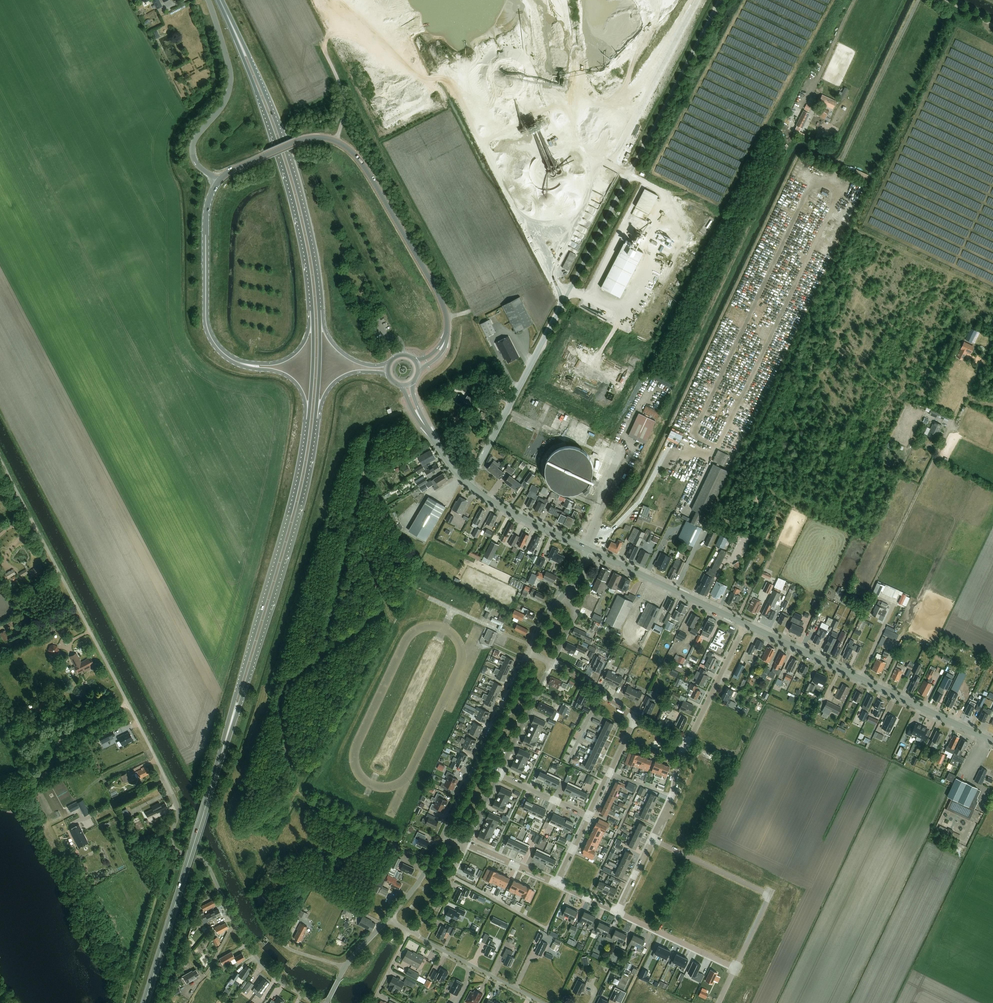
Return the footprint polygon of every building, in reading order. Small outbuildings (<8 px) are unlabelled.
[(159,0),(154,0),(152,1),(157,9),(162,7),(161,3),(159,0)] [(568,89),(570,75),(555,72),(554,81),(562,82),(561,88),(568,89)] [(818,102),(832,109),(835,102),(822,95),(818,102)] [(824,120),(830,112),(822,108),(817,116),(824,120)] [(802,129),(809,114),(803,110),(796,126),(802,129)] [(803,133),(795,129),(793,134),(801,138),(803,133)] [(556,138),(548,140),(550,146),(558,143),(556,138)] [(866,180),(868,175),(856,170),(854,175),(866,180)] [(643,189),(634,207),(648,214),(657,195),(643,189)] [(635,241),(638,234),(632,232),(629,239),(635,241)] [(624,243),(601,288),(620,298),(644,253),(624,243)] [(570,252),(561,268),(567,270),(575,254),(570,252)] [(502,307),(515,334),(534,324),(520,298),(502,307)] [(486,338),(496,333),(489,321),(480,326),(486,338)] [(971,328),(965,339),(972,342),(977,331),(971,328)] [(508,364),(519,358),(508,337),(496,344),(499,351),(500,350),(500,351),(505,360),(506,360),(508,364)] [(973,347),(964,343),(958,356),(959,357),(958,358),(962,360),(963,359),(964,359),(967,352),(970,353),(973,347)] [(467,409),(473,398),(467,395),(466,398),(459,394),(455,402),(462,406),(461,406),(467,409)] [(660,412),(646,406),(643,413),(656,420),(660,412)] [(938,418),(938,417),(948,421),(950,417),(940,413),(931,409),(929,414),(938,418)] [(481,423),(486,414),(482,412),(480,415),(480,414),(477,418),(478,419),(477,421),(481,423)] [(645,444),(655,422),(639,414),(628,436),(645,444)] [(927,436),(934,439),(935,439),(939,432),(938,432),(938,430),(939,431),(942,426),(934,422),(927,436)] [(557,491),(559,492),(562,493),(565,494),(567,494),(570,494),(573,494),(576,493),(579,492),(582,491),(584,489),(586,487),(588,485),(590,483),(591,481),(592,479),(592,476),(593,472),(593,469),(592,465),(592,462),(590,459),(588,456),(587,454),(584,451),(583,450),(579,449),(576,447),(573,447),(568,447),(565,447),(561,448),(557,450),(554,452),(551,455),(549,458),(547,460),(546,463),(545,467),(545,471),(546,475),(547,480),(549,483),(551,486),(555,490),(557,491)] [(427,464),(436,459),(431,450),(418,457),(423,466),(415,470),(417,473),(428,467),(427,464)] [(724,466),(729,456),(718,450),(713,461),(724,466)] [(494,460),(487,469),(493,474),(498,468),(501,464),(499,462),(498,463),(494,460)] [(439,470),(440,469),(438,465),(437,466),(436,464),(425,471),(429,478),(434,474),(435,474),(436,473),(437,473),(440,471),(439,470)] [(707,517),(729,472),(713,464),(692,509),(696,511),(690,523),(702,528),(707,517)] [(503,472),(498,468),(493,474),(499,479),(503,472)] [(530,472),(524,480),(529,484),(535,475),(530,472)] [(442,484),(448,481),(443,474),(429,482),(431,486),(434,485),(434,486),(433,487),(435,490),(443,485),(442,484)] [(509,476),(505,482),(511,486),(515,480),(509,476)] [(416,483),(419,487),(428,482),(425,478),(416,483)] [(521,485),(515,480),(511,486),(517,491),(521,485)] [(425,484),(419,488),(422,492),(428,488),(425,484)] [(532,485),(529,490),(536,494),(539,488),(532,485)] [(530,497),(526,506),(531,508),(533,503),(534,504),(538,496),(535,494),(533,499),(530,497)] [(446,507),(429,497),(421,510),(412,526),(429,536),(435,525),(446,507)] [(461,514),(468,501),(460,497),(457,502),(456,501),(452,510),(461,514)] [(534,510),(540,513),(542,508),(543,509),(548,499),(545,498),(544,500),(539,498),(537,501),(538,501),(534,510)] [(571,509),(572,507),(574,503),(574,502),(567,499),(563,506),(566,507),(570,509),(571,509)] [(556,506),(552,503),(548,512),(549,512),(549,513),(551,514),(552,513),(560,517),(560,516),(558,515),(558,516),(558,515),(560,510),(555,508),(556,506)] [(568,516),(569,515),(568,514),(570,509),(566,507),(564,512),(560,510),(558,515),(558,516),(558,515),(560,516),(560,517),(558,521),(564,524),(568,516)] [(482,516),(485,511),(484,510),(484,509),(482,509),(481,509),(479,512),(478,512),(473,523),(478,525),(481,520),(483,516),(482,516)] [(575,519),(578,512),(575,511),(571,517),(568,516),(564,524),(571,527),(573,523),(573,524),(575,523),(576,521),(575,519)] [(498,517),(491,513),(486,523),(492,527),(498,517)] [(640,513),(638,518),(650,523),(652,518),(640,513)] [(451,524),(454,517),(449,514),(446,521),(451,524)] [(694,546),(702,528),(690,523),(686,521),(678,539),(684,542),(694,546)] [(512,529),(514,525),(509,523),(500,540),(505,543),(507,537),(508,537),(510,534),(511,534),(513,530),(512,529)] [(642,538),(645,533),(634,527),(627,541),(639,546),(642,538)] [(477,538),(481,530),(476,528),(472,535),(477,538)] [(487,529),(484,534),(490,537),(493,532),(487,529)] [(766,539),(769,532),(762,530),(760,536),(766,539)] [(716,533),(711,531),(705,545),(710,547),(716,533)] [(524,544),(526,544),(527,541),(529,536),(526,534),(526,533),(525,533),(524,533),(523,533),(519,541),(520,542),(518,546),(522,548),(524,544)] [(514,547),(519,537),(514,534),(508,544),(514,547)] [(538,542),(540,537),(539,537),(539,536),(538,536),(537,536),(536,535),(534,539),(534,538),(530,545),(528,550),(533,553),(535,548),(536,548),(539,542),(538,542)] [(723,549),(728,539),(720,535),(716,545),(723,549)] [(616,544),(611,542),(609,547),(611,547),(610,550),(617,554),(623,542),(619,540),(616,544)] [(499,545),(492,542),(481,562),(489,565),(499,545)] [(638,548),(631,545),(628,552),(628,553),(626,557),(628,558),(629,559),(631,560),(632,559),(633,560),(638,548)] [(561,564),(564,557),(557,554),(559,550),(553,547),(548,558),(561,564)] [(721,549),(718,556),(723,559),(727,552),(721,549)] [(647,559),(650,554),(642,550),(639,556),(637,561),(644,565),(646,559),(647,559)] [(479,561),(481,557),(470,552),(468,555),(479,561)] [(671,558),(661,553),(657,562),(656,561),(654,566),(658,568),(657,569),(662,571),(662,570),(665,571),(671,558)] [(540,557),(536,566),(542,568),(546,560),(540,557)] [(679,574),(684,563),(677,559),(673,568),(672,567),(669,574),(669,575),(668,578),(672,580),(675,573),(679,574)] [(704,595),(712,578),(714,579),(721,564),(716,561),(708,576),(705,574),(696,591),(704,595)] [(31,571),(35,577),(45,571),(41,565),(31,571)] [(603,567),(592,590),(600,594),(606,582),(609,576),(608,576),(610,571),(603,567)] [(16,575),(13,570),(5,574),(8,579),(16,575)] [(546,571),(544,575),(538,572),(536,576),(536,577),(537,577),(542,580),(543,578),(554,583),(557,576),(546,571)] [(614,572),(607,586),(615,590),(622,576),(614,572)] [(531,576),(529,579),(528,582),(533,584),(535,582),(536,578),(537,577),(536,577),(536,576),(532,574),(531,576)] [(628,585),(630,581),(623,577),(617,589),(623,592),(624,589),(627,591),(629,586),(628,585)] [(523,584),(511,578),(510,581),(522,587),(523,584)] [(727,587),(717,582),(711,594),(713,595),(712,597),(717,599),(718,597),(719,598),(721,595),(723,595),(727,587)] [(774,586),(767,582),(763,591),(769,594),(774,586)] [(877,583),(872,594),(877,597),(883,585),(877,583)] [(733,593),(732,592),(728,598),(729,599),(727,604),(732,606),(735,601),(736,602),(739,596),(736,595),(737,593),(739,593),(740,590),(735,588),(733,593)] [(542,601),(545,595),(532,589),(530,594),(531,594),(531,596),(535,598),(535,599),(536,599),(537,599),(542,601)] [(775,611),(776,608),(778,606),(774,604),(779,593),(773,590),(762,615),(766,617),(772,620),(776,612),(775,611)] [(604,624),(605,622),(620,629),(636,596),(630,593),(628,596),(626,594),(624,598),(618,595),(605,622),(601,620),(600,622),(604,624)] [(898,603),(902,605),(902,604),(906,596),(906,595),(902,594),(902,595),(898,603)] [(754,598),(748,610),(755,614),(756,613),(758,613),(762,606),(760,605),(762,602),(754,598)] [(670,611),(675,602),(669,599),(664,608),(670,611)] [(652,605),(652,604),(648,602),(637,624),(650,630),(660,609),(652,605)] [(872,615),(879,618),(880,615),(884,618),(887,612),(885,611),(888,605),(882,602),(880,607),(876,605),(874,609),(875,610),(872,615)] [(686,610),(688,606),(682,603),(678,611),(676,610),(672,618),(678,621),(682,613),(685,614),(687,610),(686,610)] [(526,613),(525,616),(528,618),(529,617),(533,620),(533,619),(534,617),(535,614),(531,612),(531,611),(523,607),(521,611),(526,613)] [(521,621),(524,615),(515,610),(511,617),(521,621)] [(784,626),(789,615),(782,612),(778,623),(784,626)] [(795,613),(788,627),(790,628),(788,630),(800,636),(804,629),(798,626),(802,616),(795,613)] [(699,617),(692,614),(686,625),(693,628),(699,617)] [(491,621),(500,624),(498,629),(505,632),(506,629),(503,628),(505,623),(493,617),(491,621)] [(710,633),(716,621),(714,619),(712,618),(709,618),(703,630),(704,630),(701,636),(699,635),(694,645),(697,647),(703,635),(708,637),(710,633)] [(836,629),(839,622),(833,620),(830,627),(836,629)] [(656,624),(653,630),(660,634),(663,628),(656,624)] [(517,625),(515,630),(526,635),(528,630),(517,625)] [(585,636),(586,633),(575,628),(572,634),(584,639),(583,641),(591,644),(593,640),(585,636)] [(813,642),(818,644),(821,637),(823,638),(827,630),(821,628),(819,631),(820,632),(818,636),(816,635),(813,642)] [(492,646),(497,633),(488,629),(484,639),(487,640),(486,643),(492,646)] [(4,641),(10,638),(5,630),(0,633),(4,641)] [(721,641),(723,642),(725,639),(724,639),(723,635),(727,633),(723,634),(722,633),(724,632),(719,630),(712,643),(711,642),(708,647),(716,651),(718,646),(722,648),(724,644),(720,643),(721,641)] [(677,636),(684,640),(687,634),(680,631),(677,636)] [(828,635),(830,636),(823,650),(830,653),(836,639),(837,635),(830,632),(828,635)] [(752,644),(748,653),(752,655),(755,649),(756,650),(757,649),(760,651),(764,643),(757,640),(755,646),(752,644)] [(840,649),(841,648),(839,647),(841,642),(837,641),(831,654),(834,655),(834,656),(836,656),(837,656),(839,652),(840,651),(841,650),(840,649)] [(577,648),(568,643),(565,649),(574,654),(576,649),(584,653),(586,649),(583,647),(583,648),(578,646),(577,648)] [(850,654),(853,650),(849,648),(850,645),(848,644),(844,652),(845,652),(842,657),(848,659),(850,654)] [(54,656),(58,654),(59,650),(57,646),(53,645),(49,647),(48,651),(50,655),(54,656)] [(693,656),(697,647),(695,647),(688,660),(692,662),(694,657),(693,656)] [(769,663),(775,651),(774,650),(774,649),(769,647),(769,648),(767,647),(761,660),(769,663)] [(879,654),(877,653),(875,657),(881,659),(884,651),(881,650),(879,654)] [(712,669),(716,659),(713,657),(714,654),(709,652),(707,656),(709,657),(705,666),(712,669)] [(782,665),(786,655),(780,652),(775,662),(775,663),(773,668),(771,671),(779,675),(781,670),(778,668),(780,664),(782,665)] [(95,667),(94,665),(90,658),(86,660),(81,663),(76,654),(69,658),(74,667),(73,667),(77,675),(83,672),(84,672),(95,667)] [(514,661),(502,655),(501,658),(505,660),(504,662),(512,666),(514,661)] [(601,658),(595,655),(591,664),(594,666),(592,669),(599,672),(603,663),(599,662),(601,658)] [(793,673),(797,665),(796,665),(798,661),(796,660),(795,659),(794,659),(793,659),(791,662),(790,662),(786,670),(793,673)] [(886,663),(877,659),(872,670),(879,673),(880,672),(881,673),(886,663)] [(512,666),(504,662),(500,660),(498,663),(502,665),(501,667),(509,671),(512,666)] [(745,666),(739,663),(733,677),(738,680),(745,666)] [(912,672),(916,674),(921,665),(916,663),(912,672)] [(805,674),(808,667),(803,664),(799,671),(798,673),(803,675),(804,673),(805,674)] [(507,676),(509,671),(501,667),(500,670),(496,668),(495,671),(507,676)] [(898,681),(903,671),(896,668),(894,672),(894,674),(893,673),(891,678),(893,679),(892,679),(897,681),(897,680),(898,681)] [(706,680),(708,676),(705,675),(706,671),(701,669),(697,677),(698,677),(695,683),(702,686),(706,680)] [(934,671),(929,669),(925,677),(929,679),(927,682),(924,680),(918,692),(920,693),(920,694),(924,696),(925,695),(926,696),(932,684),(930,683),(932,679),(931,678),(934,671)] [(504,682),(507,676),(495,671),(493,673),(498,675),(496,678),(504,682)] [(610,684),(615,675),(611,673),(612,672),(608,671),(608,672),(605,671),(602,677),(605,679),(604,680),(607,681),(607,682),(610,684)] [(957,692),(966,674),(960,671),(951,690),(957,692)] [(827,678),(816,673),(813,680),(814,681),(813,683),(818,685),(819,683),(824,685),(827,678)] [(786,674),(785,678),(783,682),(788,684),(790,680),(792,677),(786,674)] [(619,677),(615,675),(610,684),(615,686),(615,685),(618,686),(619,685),(622,687),(625,680),(622,679),(623,677),(619,676),(619,677)] [(912,683),(908,690),(913,692),(914,689),(915,688),(920,678),(915,675),(911,683),(912,683)] [(947,690),(952,679),(945,676),(933,699),(934,700),(936,701),(939,702),(941,698),(943,695),(941,694),(944,689),(947,690)] [(558,689),(562,682),(552,677),(548,685),(558,689)] [(500,691),(502,686),(490,680),(489,683),(493,685),(492,687),(500,691)] [(691,684),(689,689),(693,691),(691,696),(697,699),(700,692),(696,690),(698,687),(691,684)] [(500,691),(492,687),(488,685),(486,688),(491,690),(489,693),(497,697),(500,691)] [(844,702),(849,692),(848,692),(849,688),(843,685),(840,690),(839,689),(834,697),(844,702)] [(627,696),(626,697),(630,699),(635,690),(631,688),(632,687),(628,686),(628,687),(625,686),(621,692),(624,694),(624,695),(627,696)] [(729,700),(734,691),(726,687),(721,698),(725,700),(724,704),(730,707),(733,708),(736,703),(729,700)] [(638,692),(635,690),(630,699),(635,701),(635,700),(638,701),(639,700),(642,702),(645,695),(642,694),(642,692),(639,691),(638,692)] [(951,708),(955,700),(958,694),(951,691),(948,697),(949,698),(945,705),(951,708)] [(858,702),(862,694),(857,692),(853,700),(858,702)] [(495,702),(497,697),(489,693),(488,695),(484,693),(483,696),(495,702)] [(584,706),(589,697),(581,693),(577,702),(575,701),(573,706),(577,708),(580,703),(584,706)] [(868,711),(874,697),(868,695),(862,708),(868,711)] [(492,707),(495,702),(483,696),(482,699),(486,701),(484,703),(492,707)] [(653,699),(647,696),(643,703),(647,704),(644,711),(650,714),(655,704),(651,702),(653,699)] [(982,696),(977,705),(981,707),(986,698),(982,696)] [(880,707),(882,702),(878,700),(877,704),(876,704),(874,708),(877,709),(874,715),(879,718),(881,711),(882,712),(884,708),(880,707)] [(694,706),(684,701),(683,703),(680,702),(678,706),(680,707),(679,709),(690,714),(694,706)] [(841,708),(827,701),(822,712),(829,715),(831,711),(838,715),(841,708)] [(970,716),(974,707),(972,706),(973,703),(970,701),(969,705),(968,705),(964,713),(970,716)] [(44,702),(34,706),(36,713),(47,709),(44,702)] [(540,702),(537,709),(547,714),(551,716),(555,709),(540,702)] [(565,716),(569,708),(562,705),(559,713),(565,716)] [(487,718),(490,712),(481,708),(479,712),(478,711),(476,709),(474,712),(487,718)] [(990,711),(990,710),(988,709),(987,710),(984,708),(982,711),(978,719),(984,722),(988,714),(990,711)] [(863,710),(859,719),(865,721),(869,713),(863,710)] [(485,723),(487,718),(474,712),(473,714),(476,715),(478,715),(476,719),(485,723)] [(890,732),(897,718),(889,715),(889,716),(887,716),(881,728),(890,732)] [(682,730),(687,719),(681,716),(676,726),(682,730)] [(878,720),(869,716),(867,721),(876,725),(878,720)] [(535,717),(532,723),(542,728),(545,722),(535,717)] [(614,724),(607,721),(604,725),(600,724),(599,726),(603,728),(604,727),(611,730),(614,724)] [(483,727),(474,722),(472,726),(471,725),(469,724),(468,726),(480,732),(483,727)] [(548,735),(545,734),(543,733),(542,734),(540,733),(542,728),(532,723),(532,724),(529,731),(544,737),(547,739),(548,735)] [(917,736),(922,726),(916,723),(913,730),(910,728),(907,734),(911,737),(912,734),(917,736)] [(478,737),(480,732),(468,726),(467,728),(469,729),(471,729),(469,733),(478,737)] [(925,735),(928,729),(922,726),(917,736),(922,738),(919,745),(923,747),(928,737),(925,735)] [(608,736),(611,730),(604,727),(603,728),(602,731),(598,729),(597,731),(601,733),(601,732),(608,736)] [(115,736),(112,731),(99,738),(102,744),(113,739),(112,737),(115,736)] [(544,737),(529,731),(526,737),(525,737),(536,742),(538,737),(540,738),(539,739),(542,741),(544,737)] [(938,744),(943,734),(937,731),(932,741),(929,739),(927,744),(932,747),(934,742),(938,744)] [(122,746),(133,741),(129,732),(124,735),(124,734),(118,737),(122,746)] [(605,741),(608,736),(601,732),(601,733),(599,737),(595,735),(594,737),(598,739),(598,738),(605,741)] [(954,749),(959,738),(958,737),(956,736),(954,735),(952,739),(951,738),(948,746),(947,745),(945,750),(953,754),(955,749),(954,749)] [(474,746),(476,741),(467,737),(466,740),(464,740),(465,739),(462,738),(461,740),(474,746)] [(536,742),(525,737),(522,743),(533,748),(536,742)] [(603,747),(605,741),(598,738),(598,739),(596,743),(592,741),(591,742),(591,743),(595,745),(596,744),(603,747)] [(957,761),(961,751),(963,751),(965,748),(966,746),(966,745),(968,742),(961,739),(954,753),(949,763),(954,766),(957,761)] [(471,751),(474,746),(461,740),(460,742),(462,744),(463,743),(464,744),(462,747),(471,751)] [(600,753),(603,747),(596,744),(595,745),(594,748),(590,746),(589,749),(593,750),(593,749),(600,753)] [(520,749),(517,755),(527,760),(530,754),(520,749)] [(597,758),(600,753),(593,749),(593,750),(591,754),(587,752),(586,754),(590,756),(590,755),(597,758)] [(467,758),(468,756),(461,753),(458,759),(466,763),(468,758),(467,758)] [(633,755),(629,753),(625,764),(631,766),(631,765),(634,766),(634,765),(637,755),(638,755),(633,753),(633,755)] [(527,760),(517,755),(517,756),(514,762),(513,762),(524,767),(529,769),(530,766),(528,765),(527,766),(525,765),(527,760)] [(595,764),(597,758),(590,755),(590,756),(588,760),(584,758),(583,760),(587,762),(588,761),(595,764)] [(644,758),(637,755),(634,765),(641,768),(644,758)] [(466,763),(458,759),(454,757),(452,761),(453,762),(450,768),(455,770),(457,766),(462,768),(463,766),(464,767),(466,763)] [(652,761),(644,758),(641,768),(648,771),(652,761)] [(592,770),(595,764),(588,761),(587,762),(586,765),(581,764),(580,766),(585,768),(585,767),(592,770)] [(524,767),(513,762),(510,768),(521,773),(524,767)] [(662,764),(655,762),(652,772),(655,773),(654,776),(658,777),(662,764)] [(670,767),(662,764),(658,777),(662,779),(663,776),(666,777),(670,767)] [(148,773),(150,772),(148,768),(146,769),(145,767),(141,769),(142,769),(137,772),(140,779),(149,774),(148,773)] [(991,783),(992,780),(992,779),(988,777),(987,779),(985,778),(986,776),(985,776),(987,771),(982,768),(981,771),(980,770),(974,781),(981,785),(984,780),(991,783)] [(456,785),(458,780),(453,778),(455,775),(448,772),(445,776),(448,778),(447,780),(456,785)] [(540,772),(537,779),(543,782),(547,775),(548,773),(547,775),(540,772)] [(548,773),(547,775),(543,782),(550,785),(555,776),(548,773)] [(124,783),(130,781),(126,774),(121,777),(124,783)] [(591,785),(594,778),(588,775),(585,782),(591,785)] [(561,779),(555,776),(550,785),(557,788),(561,779)] [(977,788),(956,778),(947,797),(952,799),(947,810),(970,821),(978,802),(977,801),(978,799),(977,798),(979,793),(976,791),(977,788)] [(453,790),(456,785),(447,780),(445,783),(443,782),(440,787),(447,790),(449,788),(453,790)] [(570,795),(575,785),(568,782),(564,792),(570,795)] [(623,787),(625,785),(621,783),(621,784),(616,782),(613,788),(618,791),(620,786),(623,787)] [(637,787),(628,782),(627,786),(631,788),(630,791),(634,793),(635,790),(637,787)] [(582,789),(575,785),(570,795),(577,798),(581,791),(582,789)] [(501,787),(498,794),(509,799),(512,792),(501,787)] [(641,787),(638,793),(644,796),(647,790),(641,787)] [(111,791),(113,797),(119,795),(117,789),(111,791)] [(581,791),(577,798),(584,801),(587,794),(581,791)] [(443,799),(444,797),(437,793),(435,798),(437,799),(436,802),(445,807),(448,801),(443,799)] [(655,802),(658,797),(651,793),(649,798),(645,796),(644,798),(648,800),(648,799),(655,802)] [(509,799),(498,794),(499,794),(496,801),(495,800),(495,801),(506,806),(510,808),(512,804),(510,803),(509,805),(507,804),(509,799)] [(653,808),(655,802),(648,799),(648,800),(646,803),(643,802),(642,804),(645,805),(646,805),(653,808)] [(506,806),(495,801),(492,807),(503,812),(506,806)] [(529,811),(533,804),(526,801),(523,808),(529,811)] [(610,808),(612,803),(607,801),(604,807),(615,812),(616,810),(613,809),(612,810),(612,809),(610,808)] [(70,813),(79,808),(76,802),(67,807),(70,813)] [(438,809),(443,811),(445,807),(436,802),(435,805),(432,804),(430,809),(437,812),(438,809)] [(157,813),(167,808),(165,803),(161,806),(159,803),(151,807),(152,809),(145,813),(147,817),(157,813)] [(535,817),(540,807),(533,804),(529,811),(528,814),(535,817)] [(650,814),(653,808),(646,805),(645,805),(644,809),(640,807),(639,809),(643,811),(650,814)] [(546,810),(540,807),(535,817),(542,820),(546,810)] [(616,813),(615,812),(604,807),(601,814),(606,816),(607,813),(614,816),(616,813)] [(647,820),(650,814),(643,811),(641,815),(637,813),(636,812),(634,817),(640,819),(641,817),(647,820)] [(489,812),(486,819),(497,824),(500,817),(489,812)] [(438,822),(432,819),(434,816),(428,814),(425,819),(423,818),(421,823),(426,825),(426,824),(435,828),(438,822)] [(556,826),(560,817),(554,814),(549,823),(556,826)] [(146,830),(139,816),(132,820),(139,833),(146,830)] [(563,827),(567,820),(560,817),(556,826),(562,830),(563,827)] [(609,817),(608,820),(619,826),(620,823),(617,821),(609,817)] [(497,824),(486,819),(487,819),(484,826),(498,833),(500,830),(500,829),(497,828),(497,830),(495,829),(497,824)] [(594,826),(604,831),(605,831),(606,829),(607,829),(609,824),(599,819),(598,823),(596,822),(594,826)] [(568,820),(567,820),(563,827),(562,830),(563,830),(564,828),(570,831),(574,823),(568,820)] [(644,832),(647,826),(640,823),(637,827),(634,825),(633,827),(636,829),(637,828),(644,832)] [(78,848),(88,843),(79,825),(69,830),(78,848)] [(498,833),(484,826),(481,833),(491,838),(493,833),(495,833),(494,835),(497,836),(498,833)] [(595,827),(592,833),(601,838),(604,831),(594,826),(594,827),(595,827)] [(641,837),(644,832),(637,828),(636,829),(635,833),(631,831),(630,833),(634,835),(634,834),(641,837)] [(422,846),(426,848),(429,841),(423,839),(425,835),(418,832),(415,838),(419,840),(417,843),(415,846),(421,849),(422,846)] [(481,833),(480,832),(477,839),(488,844),(491,838),(481,833)] [(592,833),(588,840),(598,845),(601,838),(592,833)] [(638,843),(641,837),(634,834),(634,835),(632,838),(628,837),(627,839),(631,840),(638,843)] [(505,846),(512,849),(515,841),(509,838),(505,846)] [(519,852),(523,842),(516,839),(515,841),(512,849),(519,852)] [(598,845),(588,840),(585,847),(595,851),(598,845)] [(636,849),(638,843),(631,840),(629,844),(626,842),(625,844),(629,846),(636,849)] [(530,845),(523,842),(519,852),(525,855),(530,845)] [(585,847),(583,851),(584,851),(582,855),(593,859),(595,855),(594,854),(595,851),(585,847)] [(539,862),(544,852),(537,849),(533,858),(539,862)] [(630,860),(633,854),(626,851),(624,855),(620,854),(619,856),(623,857),(630,860)] [(546,865),(549,857),(550,855),(544,852),(539,862),(546,865)] [(396,869),(401,859),(397,857),(388,875),(399,880),(402,873),(398,871),(398,870),(396,869)] [(546,865),(552,868),(556,860),(549,857),(546,865)] [(628,866),(630,860),(623,857),(621,861),(618,859),(617,861),(620,863),(621,863),(628,866)] [(625,872),(628,866),(621,863),(620,863),(619,867),(615,865),(614,867),(618,869),(618,868),(625,872)] [(414,869),(403,864),(400,870),(407,873),(408,873),(412,874),(413,872),(414,871),(414,870),(414,869)] [(466,865),(463,871),(469,875),(472,876),(475,870),(466,865)] [(622,877),(625,872),(618,868),(618,869),(616,872),(612,871),(611,873),(615,875),(615,874),(622,877)] [(276,872),(271,869),(266,878),(269,880),(270,878),(272,879),(276,872)] [(491,882),(496,872),(492,870),(491,871),(488,869),(483,880),(488,882),(489,881),(491,882)] [(496,872),(491,882),(498,885),(503,875),(496,872)] [(401,885),(402,884),(396,882),(397,879),(388,875),(385,881),(392,883),(391,886),(399,889),(400,887),(401,887),(401,886),(401,885)] [(503,875),(498,885),(505,888),(510,879),(503,875)] [(605,884),(601,882),(603,878),(601,877),(599,881),(596,888),(602,891),(605,884)] [(611,887),(610,886),(607,885),(609,881),(606,880),(605,884),(602,891),(608,894),(611,887)] [(514,881),(509,890),(516,893),(521,884),(514,881)] [(612,883),(610,886),(611,887),(608,894),(613,896),(617,889),(612,887),(614,884),(612,883)] [(521,884),(516,893),(523,897),(527,887),(521,884)] [(382,887),(379,894),(386,897),(388,893),(387,893),(389,890),(382,887)] [(527,887),(523,897),(525,898),(525,899),(530,902),(535,891),(531,890),(532,889),(527,887)] [(467,897),(470,891),(464,888),(462,892),(458,890),(453,900),(460,903),(464,895),(467,897)] [(215,905),(216,904),(214,900),(201,907),(203,910),(206,909),(207,910),(215,906),(215,905)] [(346,904),(343,913),(348,915),(352,907),(346,904)] [(568,917),(572,909),(569,908),(569,907),(567,906),(564,912),(561,911),(558,917),(563,920),(565,916),(568,917)] [(463,916),(465,911),(459,908),(458,911),(455,910),(455,911),(453,910),(450,908),(449,908),(448,908),(447,911),(448,911),(446,915),(457,920),(460,914),(463,916)] [(217,916),(220,915),(218,909),(214,911),(200,918),(201,921),(207,918),(208,921),(216,917),(217,916)] [(578,911),(576,910),(575,911),(572,909),(568,917),(571,919),(569,923),(572,924),(578,911)] [(298,916),(305,919),(307,914),(301,911),(298,916)] [(586,922),(590,914),(587,913),(587,912),(585,911),(579,923),(581,924),(583,920),(586,922)] [(593,923),(596,916),(594,915),(593,916),(590,914),(586,922),(589,924),(588,927),(592,930),(594,927),(595,924),(593,923)] [(372,931),(376,924),(371,922),(372,921),(363,916),(358,925),(364,928),(364,927),(372,931)] [(601,932),(605,925),(602,923),(602,922),(600,921),(597,928),(594,927),(592,930),(591,932),(596,935),(598,931),(601,932)] [(223,931),(228,928),(225,923),(221,926),(220,925),(214,928),(218,934),(224,932),(223,931)] [(307,927),(300,923),(297,930),(298,930),(294,938),(295,938),(295,940),(299,942),(300,941),(301,941),(305,934),(304,933),(307,927)] [(456,930),(452,928),(453,927),(447,925),(445,928),(441,926),(436,936),(443,939),(447,931),(450,933),(449,934),(453,936),(456,930)] [(608,933),(611,926),(609,925),(608,926),(605,925),(601,932),(604,934),(603,938),(607,940),(610,935),(608,933)] [(617,940),(621,932),(618,931),(618,930),(616,929),(613,936),(610,935),(607,940),(612,943),(614,939),(617,940)] [(627,934),(625,933),(624,934),(621,932),(617,940),(621,942),(619,946),(621,947),(627,934)] [(540,943),(536,950),(537,950),(536,953),(541,956),(543,952),(544,951),(548,944),(541,941),(543,935),(539,933),(535,941),(540,943)] [(635,945),(639,937),(636,936),(636,935),(634,934),(628,947),(630,948),(632,944),(635,945)] [(217,937),(212,940),(216,946),(221,944),(218,940),(217,937)] [(642,946),(645,939),(643,938),(642,939),(639,937),(635,945),(638,947),(637,951),(642,953),(644,947),(642,946)] [(493,940),(488,938),(486,943),(488,945),(485,951),(486,951),(484,954),(491,958),(496,948),(493,947),(495,944),(492,942),(493,940)] [(655,953),(653,957),(656,958),(658,955),(662,957),(665,949),(659,946),(656,953),(655,953)] [(513,952),(506,948),(503,955),(507,957),(503,964),(510,967),(515,958),(511,956),(513,952)] [(665,949),(662,957),(665,958),(664,962),(667,963),(668,959),(671,951),(665,949)] [(418,968),(424,957),(419,955),(414,952),(413,953),(408,950),(403,960),(418,968)] [(241,960),(245,959),(242,953),(234,957),(231,952),(219,959),(223,965),(230,960),(233,964),(237,962),(238,963),(241,961),(241,960)] [(672,961),(671,965),(673,966),(675,963),(679,965),(683,957),(677,954),(673,961),(672,961)] [(683,957),(679,965),(683,967),(681,970),(684,971),(686,967),(685,967),(688,960),(683,957)] [(225,970),(220,962),(215,966),(220,974),(225,970)] [(688,973),(692,975),(691,978),(701,982),(704,975),(698,972),(701,965),(693,962),(688,973)] [(247,973),(250,968),(246,966),(244,970),(243,969),(239,974),(235,972),(231,978),(235,981),(238,976),(244,980),(248,974),(247,973)] [(420,974),(409,968),(406,974),(417,980),(424,984),(426,980),(419,976),(420,974)] [(448,972),(441,968),(439,973),(434,970),(431,978),(436,981),(437,978),(444,981),(448,972)] [(640,978),(648,982),(650,978),(646,976),(648,971),(644,969),(640,978)] [(195,977),(199,975),(196,970),(192,972),(192,971),(182,976),(186,984),(196,978),(195,977)] [(711,970),(706,981),(712,984),(714,981),(716,975),(718,973),(711,970)] [(256,994),(266,981),(262,978),(254,988),(252,986),(254,985),(249,981),(244,988),(241,991),(246,995),(250,990),(256,994)] [(400,990),(404,983),(394,978),(391,985),(389,990),(394,992),(396,988),(400,990)] [(572,991),(580,994),(582,991),(586,983),(582,982),(583,980),(578,978),(572,991)] [(457,995),(460,990),(459,990),(461,988),(463,984),(455,980),(449,991),(457,995)] [(270,983),(266,981),(256,994),(255,995),(260,998),(263,994),(262,993),(270,983)] [(483,994),(475,990),(474,993),(471,992),(465,1002),(468,1002),(477,1002),(479,1000),(480,1000),(483,994)] [(614,990),(610,999),(616,1002),(620,993),(614,990)]
